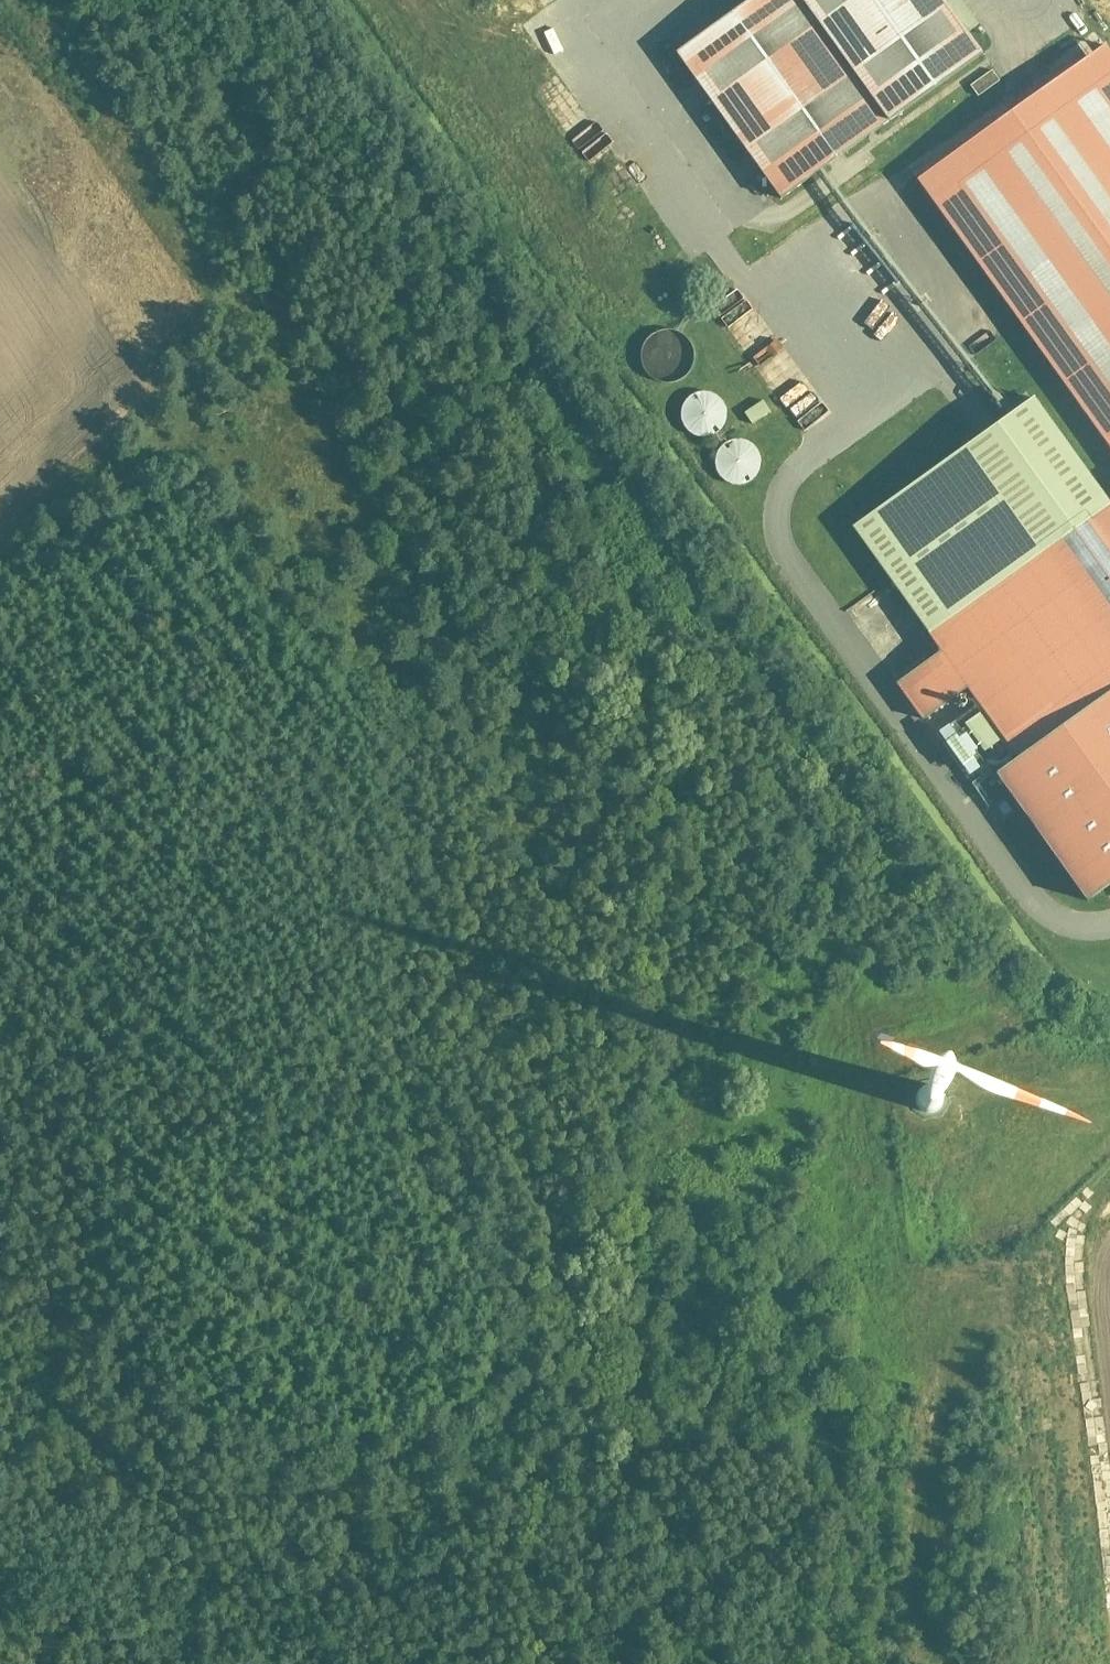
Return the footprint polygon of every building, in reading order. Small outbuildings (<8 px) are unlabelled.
[(767,200),(968,65),(923,0),(753,0),(670,56),(767,200)] [(917,185),(1109,456),(1109,59),(1105,51),(917,185)] [(1103,510),(1030,407),(852,533),(944,662),(903,691),(928,725),(975,791),(989,782),(1080,909),(1109,888),(1109,505),(1103,510)]
